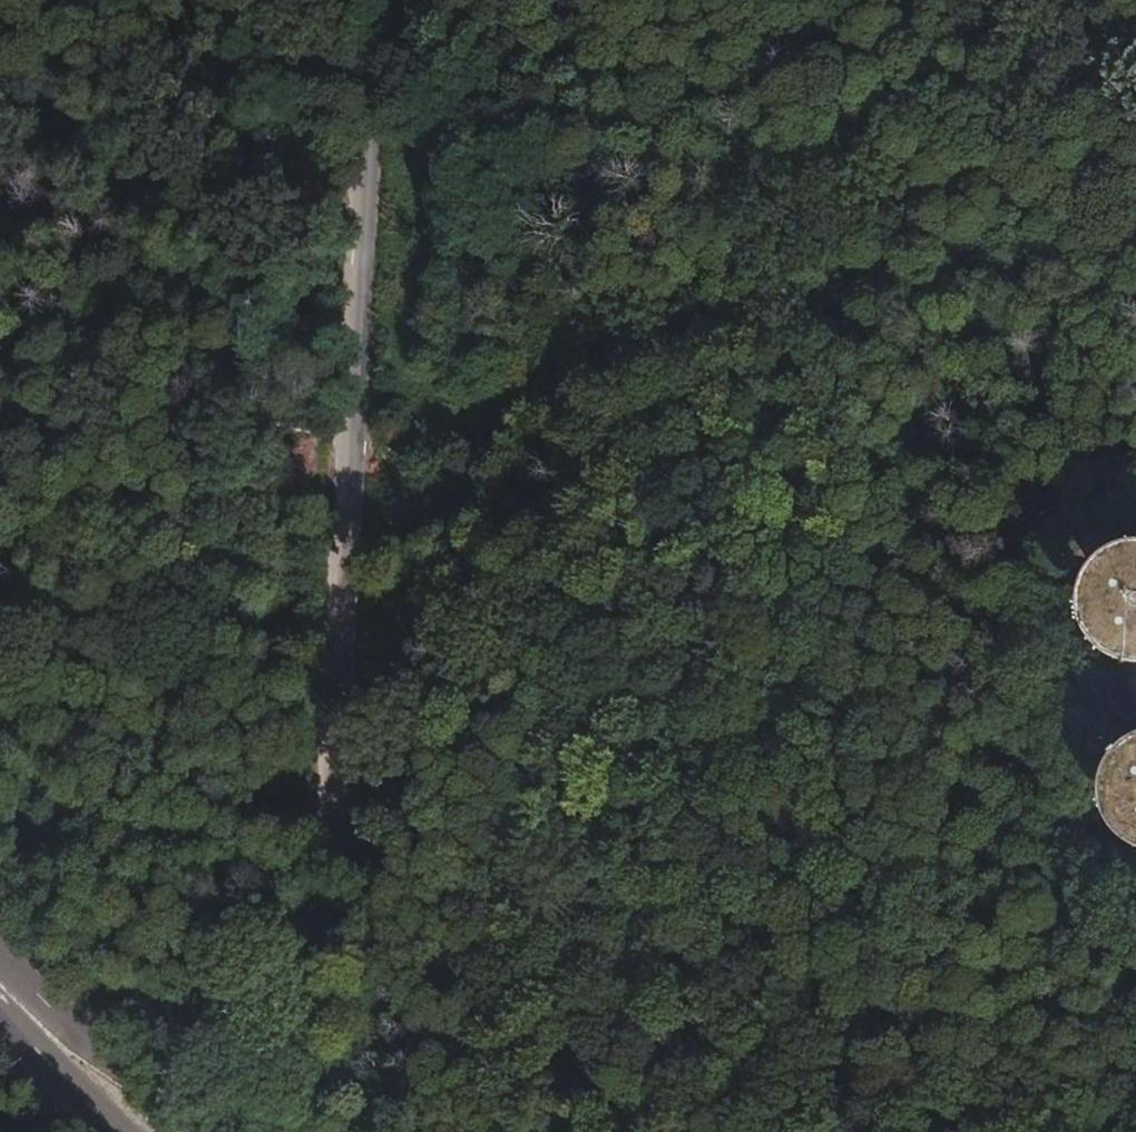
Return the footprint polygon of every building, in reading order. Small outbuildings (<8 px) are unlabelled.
[(1135,660),(1135,608),(1117,651),(1135,660)]
